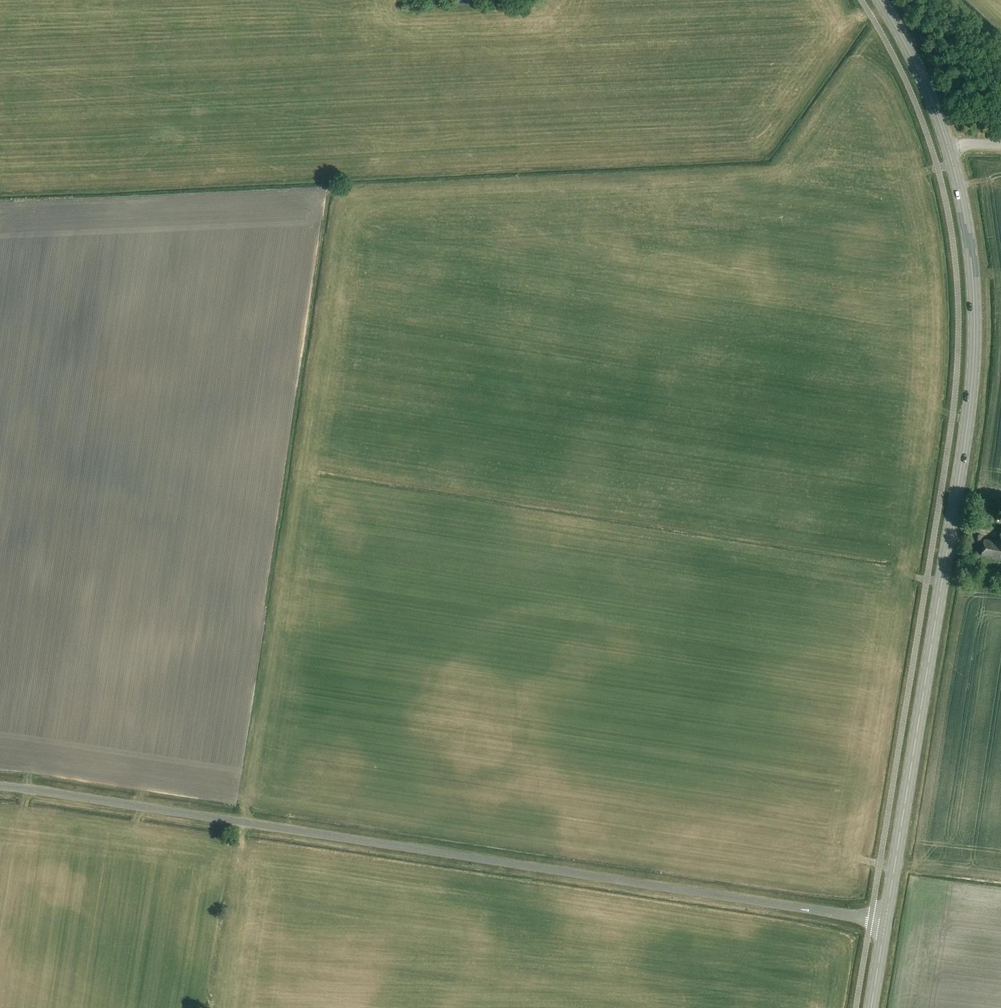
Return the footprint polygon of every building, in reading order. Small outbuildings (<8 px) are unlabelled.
[(992,557),(992,559),(1000,561),(1000,532),(998,542),(983,539),(981,555),(992,557)]
